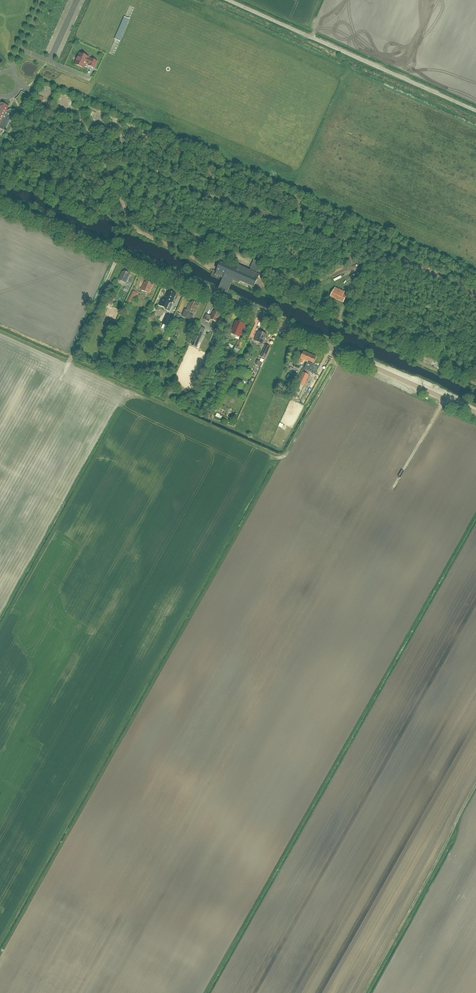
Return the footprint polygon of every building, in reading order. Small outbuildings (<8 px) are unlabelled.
[(59,14),(47,38),(51,40),(63,16),(59,14)] [(118,40),(128,17),(122,15),(113,37),(118,40)] [(88,58),(89,57),(80,54),(75,65),(84,68),(87,62),(89,63),(88,66),(94,68),(97,61),(91,59),(88,58)] [(5,131),(6,131),(13,114),(14,112),(13,111),(12,110),(11,109),(9,110),(8,111),(6,110),(8,106),(1,103),(0,105),(0,129),(5,131)] [(215,275),(223,279),(222,279),(219,288),(218,289),(218,290),(227,294),(228,292),(231,284),(232,283),(238,286),(238,285),(240,281),(254,287),(258,279),(259,275),(257,274),(250,271),(239,266),(237,270),(221,263),(221,262),(217,271),(216,273),(215,275)] [(129,273),(124,271),(124,273),(122,272),(118,279),(126,283),(130,275),(128,274),(129,273)] [(152,283),(147,281),(146,283),(144,282),(141,290),(149,293),(153,285),(151,285),(152,283)] [(345,292),(335,288),(334,290),(333,290),(330,297),(343,303),(346,296),(344,294),(345,292)] [(135,298),(137,293),(132,291),(127,303),(130,304),(134,297),(135,298)] [(174,293),(170,291),(169,293),(167,292),(164,300),(162,299),(159,305),(166,308),(168,302),(172,304),(175,296),(174,295),(174,293)] [(190,303),(187,310),(185,309),(182,316),(188,318),(190,314),(191,312),(195,313),(198,306),(196,305),(197,304),(192,302),(192,303),(190,303)] [(217,322),(220,314),(213,311),(211,317),(206,314),(204,320),(209,322),(210,319),(217,322)] [(168,319),(165,318),(162,324),(169,327),(173,318),(169,316),(168,319)] [(237,321),(231,334),(239,337),(244,325),(237,321)] [(193,341),(199,343),(205,329),(199,327),(193,341)] [(265,334),(260,332),(260,333),(258,333),(254,340),(262,344),(266,336),(264,335),(265,334)] [(242,349),(245,342),(239,339),(236,346),(242,349)] [(265,359),(270,347),(266,345),(260,357),(265,359)] [(240,355),(242,349),(236,346),(233,352),(240,355)] [(306,362),(310,354),(304,351),(300,359),(301,360),(300,362),(303,364),(304,361),(306,362)] [(316,357),(310,354),(306,362),(307,362),(304,369),(312,373),(315,365),(313,364),(316,357)] [(309,375),(303,373),(298,383),(304,386),(309,375)]
